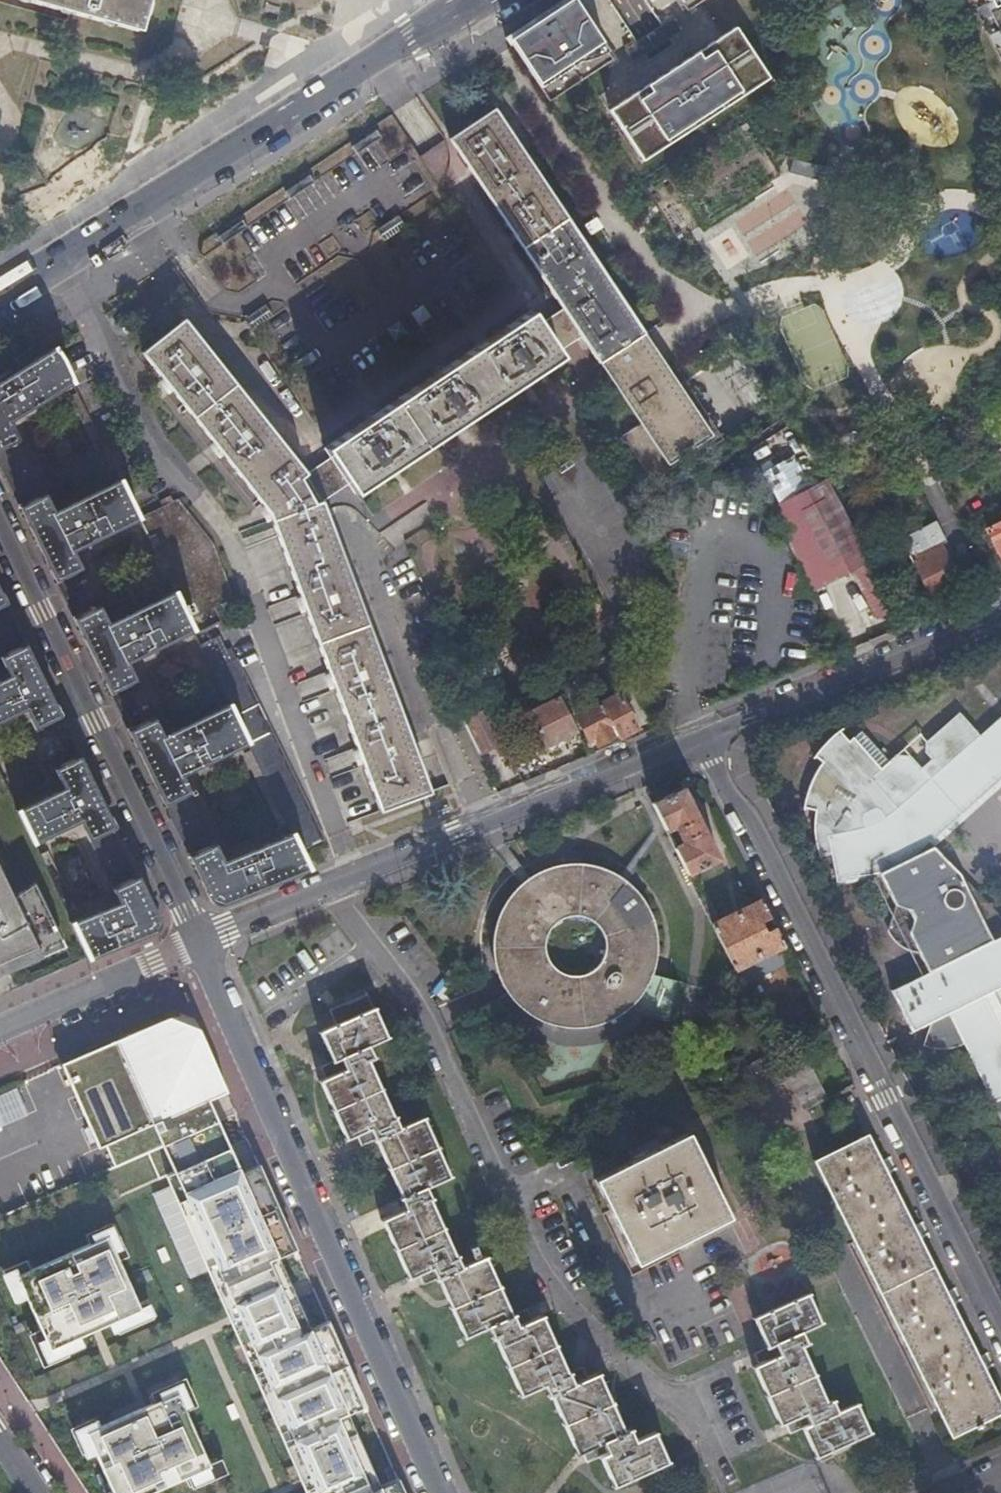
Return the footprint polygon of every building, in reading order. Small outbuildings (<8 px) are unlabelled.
[(136,27),(143,0),(43,0),(136,27)] [(614,55),(578,0),(557,0),(509,32),(551,97),(614,55)] [(1000,49),(1000,0),(977,0),(1000,49)] [(682,26),(673,13),(626,45),(634,58),(682,26)] [(737,25),(611,106),(643,157),(770,76),(737,25)] [(566,312),(583,337),(585,340),(640,423),(622,434),(654,484),(724,438),(691,388),(686,392),(672,372),(679,367),(675,360),(668,365),(497,105),(450,137),(566,312)] [(351,146),(356,154),(381,137),(377,129),(351,146)] [(450,146),(445,138),(420,155),(435,178),(441,174),(447,167),(450,162),(451,157),(451,151),(450,146)] [(793,159),(790,172),(799,174),(824,181),(827,167),(793,159)] [(310,174),(284,191),(289,199),(315,182),(310,174)] [(406,227),(399,216),(377,230),(384,241),(406,227)] [(242,220),(217,237),(223,244),(248,227),(242,220)] [(475,286),(467,274),(461,279),(468,290),(475,286)] [(265,304),(244,319),(251,330),(273,316),(265,304)] [(430,316),(422,305),(411,313),(419,324),(430,316)] [(530,310),(502,328),(505,333),(524,368),(485,388),(469,357),(467,352),(324,448),(330,457),(348,484),(354,494),(559,357),(561,355),(559,352),(542,328),(530,310)] [(559,352),(583,337),(566,312),(542,328),(559,352)] [(431,792),(322,501),(307,473),(184,318),(142,352),(270,512),(381,812),(431,792)] [(406,332),(399,321),(387,329),(395,340),(406,332)] [(790,321),(772,352),(802,370),(820,338),(790,321)] [(505,333),(502,328),(467,352),(469,357),(485,388),(524,368),(505,333)] [(308,867),(300,849),(291,831),(248,849),(246,848),(236,852),(235,854),(223,859),(182,773),(248,742),(229,703),(163,734),(155,718),(153,716),(138,723),(121,687),(134,680),(135,677),(127,662),(193,630),(186,615),(174,590),(108,622),(101,607),(98,605),(84,612),(67,577),(80,570),(81,566),(73,550),(139,518),(120,478),(55,510),(10,421),(23,413),(25,414),(33,409),(33,407),(74,382),(64,362),(62,359),(55,348),(0,381),(0,465),(66,601),(120,712),(209,895),(223,902),(308,867)] [(328,369),(321,373),(329,385),(335,380),(328,369)] [(322,501),(348,484),(330,457),(307,473),(322,501)] [(856,531),(834,488),(828,478),(810,488),(792,458),(782,464),(799,494),(783,503),(772,510),(813,589),(854,567),(857,572),(856,572),(879,617),(897,608),(882,581),(866,550),(856,531)] [(799,494),(782,464),(766,473),(783,503),(799,494)] [(174,590),(186,615),(228,595),(209,546),(177,503),(141,521),(174,590)] [(948,541),(937,520),(903,537),(917,564),(931,591),(960,577),(943,544),(948,541)] [(988,528),(1000,553),(1000,521),(988,528)] [(0,607),(0,618),(14,648),(25,643),(16,624),(6,604),(0,607)] [(291,831),(300,849),(323,838),(236,658),(230,661),(218,636),(200,644),(229,703),(248,742),(291,831)] [(60,715),(25,643),(14,648),(1,654),(1,657),(9,674),(0,679),(0,719),(25,707),(33,726),(35,727),(49,720),(60,715)] [(530,691),(520,697),(524,704),(544,744),(573,729),(556,696),(554,697),(545,679),(528,687),(530,691)] [(616,733),(618,737),(637,728),(617,691),(615,693),(611,684),(600,690),(601,693),(596,695),(597,696),(616,733)] [(473,705),(482,701),(476,689),(467,694),(473,705)] [(597,744),(616,733),(597,696),(591,699),(594,705),(575,714),(588,741),(594,738),(597,744)] [(544,744),(524,704),(511,711),(532,750),(544,744)] [(478,752),(501,741),(485,707),(461,717),(478,752)] [(931,1019),(923,1043),(932,1046),(944,1047),(954,1045),(964,1041),(1000,1116),(1000,1007),(992,989),(1000,985),(1000,933),(993,936),(960,870),(935,843),(914,854),(1000,776),(1000,714),(979,734),(959,710),(924,741),(925,752),(930,758),(920,767),(909,755),(895,755),(888,761),(861,731),(853,738),(846,739),(838,730),(823,745),(813,755),(813,756),(819,750),(826,756),(819,766),(810,784),(806,796),(803,808),(805,799),(816,801),(814,818),(814,824),(816,842),(818,854),(819,857),(820,857),(819,854),(830,852),(836,879),(880,872),(895,903),(887,929),(892,936),(900,944),(910,948),(918,950),(928,970),(891,988),(911,1029),(931,1019)] [(69,759),(79,755),(69,734),(60,715),(49,720),(69,759)] [(92,847),(118,835),(79,755),(69,759),(55,765),(54,769),(62,786),(18,807),(34,841),(79,820),(92,847)] [(652,802),(688,874),(720,858),(685,786),(652,802)] [(113,890),(139,879),(118,835),(92,847),(113,890)] [(634,1002),(645,988),(652,976),(657,958),(659,944),(659,943),(657,926),(652,912),(644,897),(634,885),(622,875),(607,867),(593,863),(576,862),(558,864),(544,868),(532,875),(519,886),(509,898),(502,912),(497,926),(495,941),(496,955),(500,972),(508,987),(519,1001),(531,1011),(544,1018),(561,1023),(576,1025),(593,1023),(607,1019),(622,1011),(634,1002)] [(65,945),(38,888),(9,901),(3,889),(10,886),(0,865),(0,967),(65,945)] [(158,917),(139,879),(113,890),(118,901),(108,905),(107,904),(99,907),(98,909),(71,920),(88,955),(152,931),(158,917)] [(711,923),(741,984),(762,973),(754,957),(783,942),(775,925),(774,924),(766,928),(761,919),(769,915),(761,899),(761,897),(711,922),(711,923)] [(762,973),(791,959),(784,944),(783,942),(754,957),(762,973)] [(1000,985),(992,989),(1000,1007),(1000,986),(1000,985)] [(388,1165),(389,1167),(390,1167),(402,1194),(399,1196),(399,1198),(401,1197),(405,1207),(380,1219),(381,1220),(382,1219),(394,1246),(393,1247),(394,1249),(395,1248),(407,1275),(406,1276),(406,1277),(432,1266),(436,1276),(435,1277),(436,1278),(439,1277),(451,1304),(450,1304),(451,1307),(452,1306),(465,1333),(463,1334),(463,1336),(489,1324),(493,1334),(492,1335),(493,1336),(495,1335),(507,1362),(505,1363),(506,1365),(508,1364),(519,1391),(518,1391),(518,1394),(544,1381),(549,1392),(548,1392),(549,1394),(551,1393),(563,1420),(561,1420),(562,1423),(564,1422),(576,1449),(574,1450),(575,1452),(604,1439),(608,1449),(599,1454),(599,1456),(601,1455),(613,1481),(611,1482),(612,1484),(669,1458),(668,1456),(667,1456),(655,1430),(656,1429),(655,1427),(635,1437),(630,1427),(632,1426),(632,1424),(624,1428),(611,1400),(613,1400),(612,1397),(611,1398),(599,1371),(601,1370),(600,1368),(574,1381),(569,1369),(570,1369),(570,1367),(567,1369),(555,1342),(556,1341),(555,1340),(554,1340),(542,1314),(544,1313),(543,1312),(518,1323),(513,1313),(515,1311),(515,1310),(513,1311),(500,1284),(502,1283),(501,1281),(499,1281),(487,1255),(488,1254),(488,1252),(462,1264),(458,1254),(459,1253),(458,1252),(455,1253),(443,1226),(444,1225),(444,1224),(443,1224),(431,1197),(433,1196),(432,1194),(431,1195),(426,1185),(452,1173),(452,1172),(450,1172),(438,1145),(440,1144),(439,1142),(437,1143),(425,1116),(426,1116),(426,1114),(400,1126),(396,1115),(397,1114),(397,1112),(394,1114),(369,1058),(377,1055),(376,1053),(374,1053),(370,1043),(389,1034),(389,1032),(387,1033),(375,1007),(376,1006),(375,1005),(373,1006),(366,992),(364,992),(365,994),(346,1003),(351,1016),(318,1031),(319,1033),(320,1032),(332,1059),(331,1059),(332,1061),(341,1057),(346,1067),(319,1080),(319,1081),(320,1081),(332,1107),(331,1107),(332,1110),(333,1109),(345,1135),(344,1136),(345,1138),(370,1126),(374,1137),(373,1137),(374,1139),(378,1137),(389,1164),(388,1165)] [(800,1047),(777,1058),(787,1078),(803,1110),(825,1098),(800,1047)] [(0,1095),(0,1124),(25,1116),(16,1089),(0,1095)] [(867,1131),(815,1156),(953,1434),(1000,1410),(1000,1402),(867,1131)] [(636,1260),(727,1215),(686,1132),(595,1178),(636,1260)] [(233,1133),(174,1158),(176,1163),(167,1166),(227,1305),(297,1276),(233,1133)] [(111,1210),(0,1259),(0,1267),(40,1355),(152,1305),(111,1210)] [(470,1245),(474,1254),(480,1251),(476,1241),(470,1245)] [(250,1359),(308,1492),(339,1492),(392,1470),(297,1276),(227,1305),(250,1359)] [(833,1398),(833,1397),(825,1400),(801,1345),(809,1341),(809,1339),(807,1340),(803,1329),(823,1320),(822,1319),(821,1319),(809,1293),(811,1292),(810,1290),(753,1316),(754,1317),(755,1317),(766,1343),(765,1344),(766,1346),(776,1342),(780,1352),(753,1365),(753,1366),(755,1366),(778,1421),(777,1421),(778,1423),(806,1410),(811,1421),(801,1425),(801,1427),(803,1426),(814,1453),(813,1454),(814,1455),(870,1430),(869,1429),(867,1430),(856,1403),(858,1402),(857,1400),(836,1410),(831,1399),(833,1398)] [(179,1371),(68,1421),(100,1492),(162,1492),(224,1466),(179,1371)] [(392,1470),(339,1492),(403,1492),(392,1470)]
